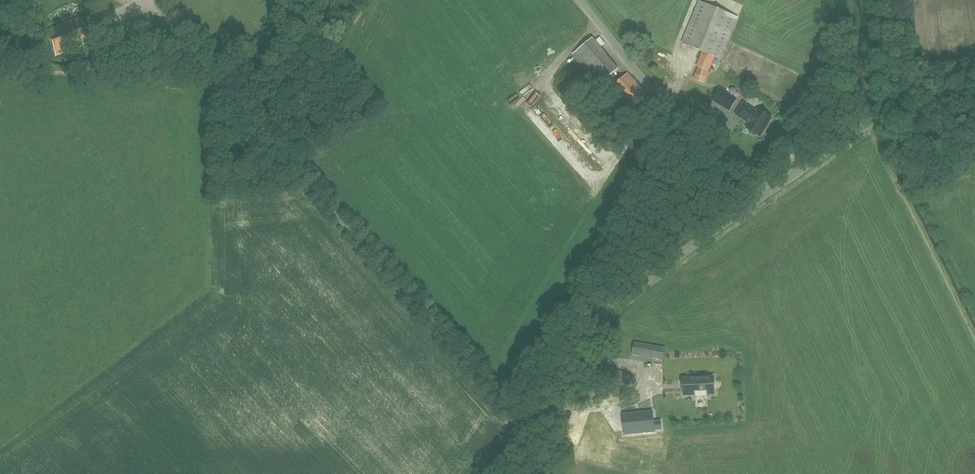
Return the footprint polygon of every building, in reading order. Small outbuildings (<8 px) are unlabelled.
[(699,1),(681,43),(702,52),(696,67),(698,68),(695,75),(705,79),(715,57),(720,60),(738,18),(699,1)] [(56,55),(88,42),(78,18),(46,31),(56,55)] [(598,86),(618,70),(592,37),(572,52),(598,86)] [(633,112),(649,96),(627,74),(611,90),(633,112)] [(712,100),(729,111),(737,99),(720,88),(712,100)] [(576,125),(548,93),(540,100),(567,132),(576,125)] [(528,102),(519,110),(530,121),(538,113),(528,102)] [(742,105),(735,116),(749,124),(746,129),(749,131),(749,133),(754,136),(756,135),(759,137),(770,119),(757,111),(756,113),(742,105)] [(618,131),(629,119),(619,110),(609,122),(618,131)] [(777,150),(780,144),(772,141),(770,147),(777,150)] [(635,343),(633,354),(663,360),(665,348),(635,343)] [(708,394),(714,393),(713,378),(683,379),(684,395),(694,394),(695,397),(708,396),(708,394)] [(654,432),(654,430),(661,430),(661,422),(654,422),(653,412),(623,415),(625,435),(654,432)]
